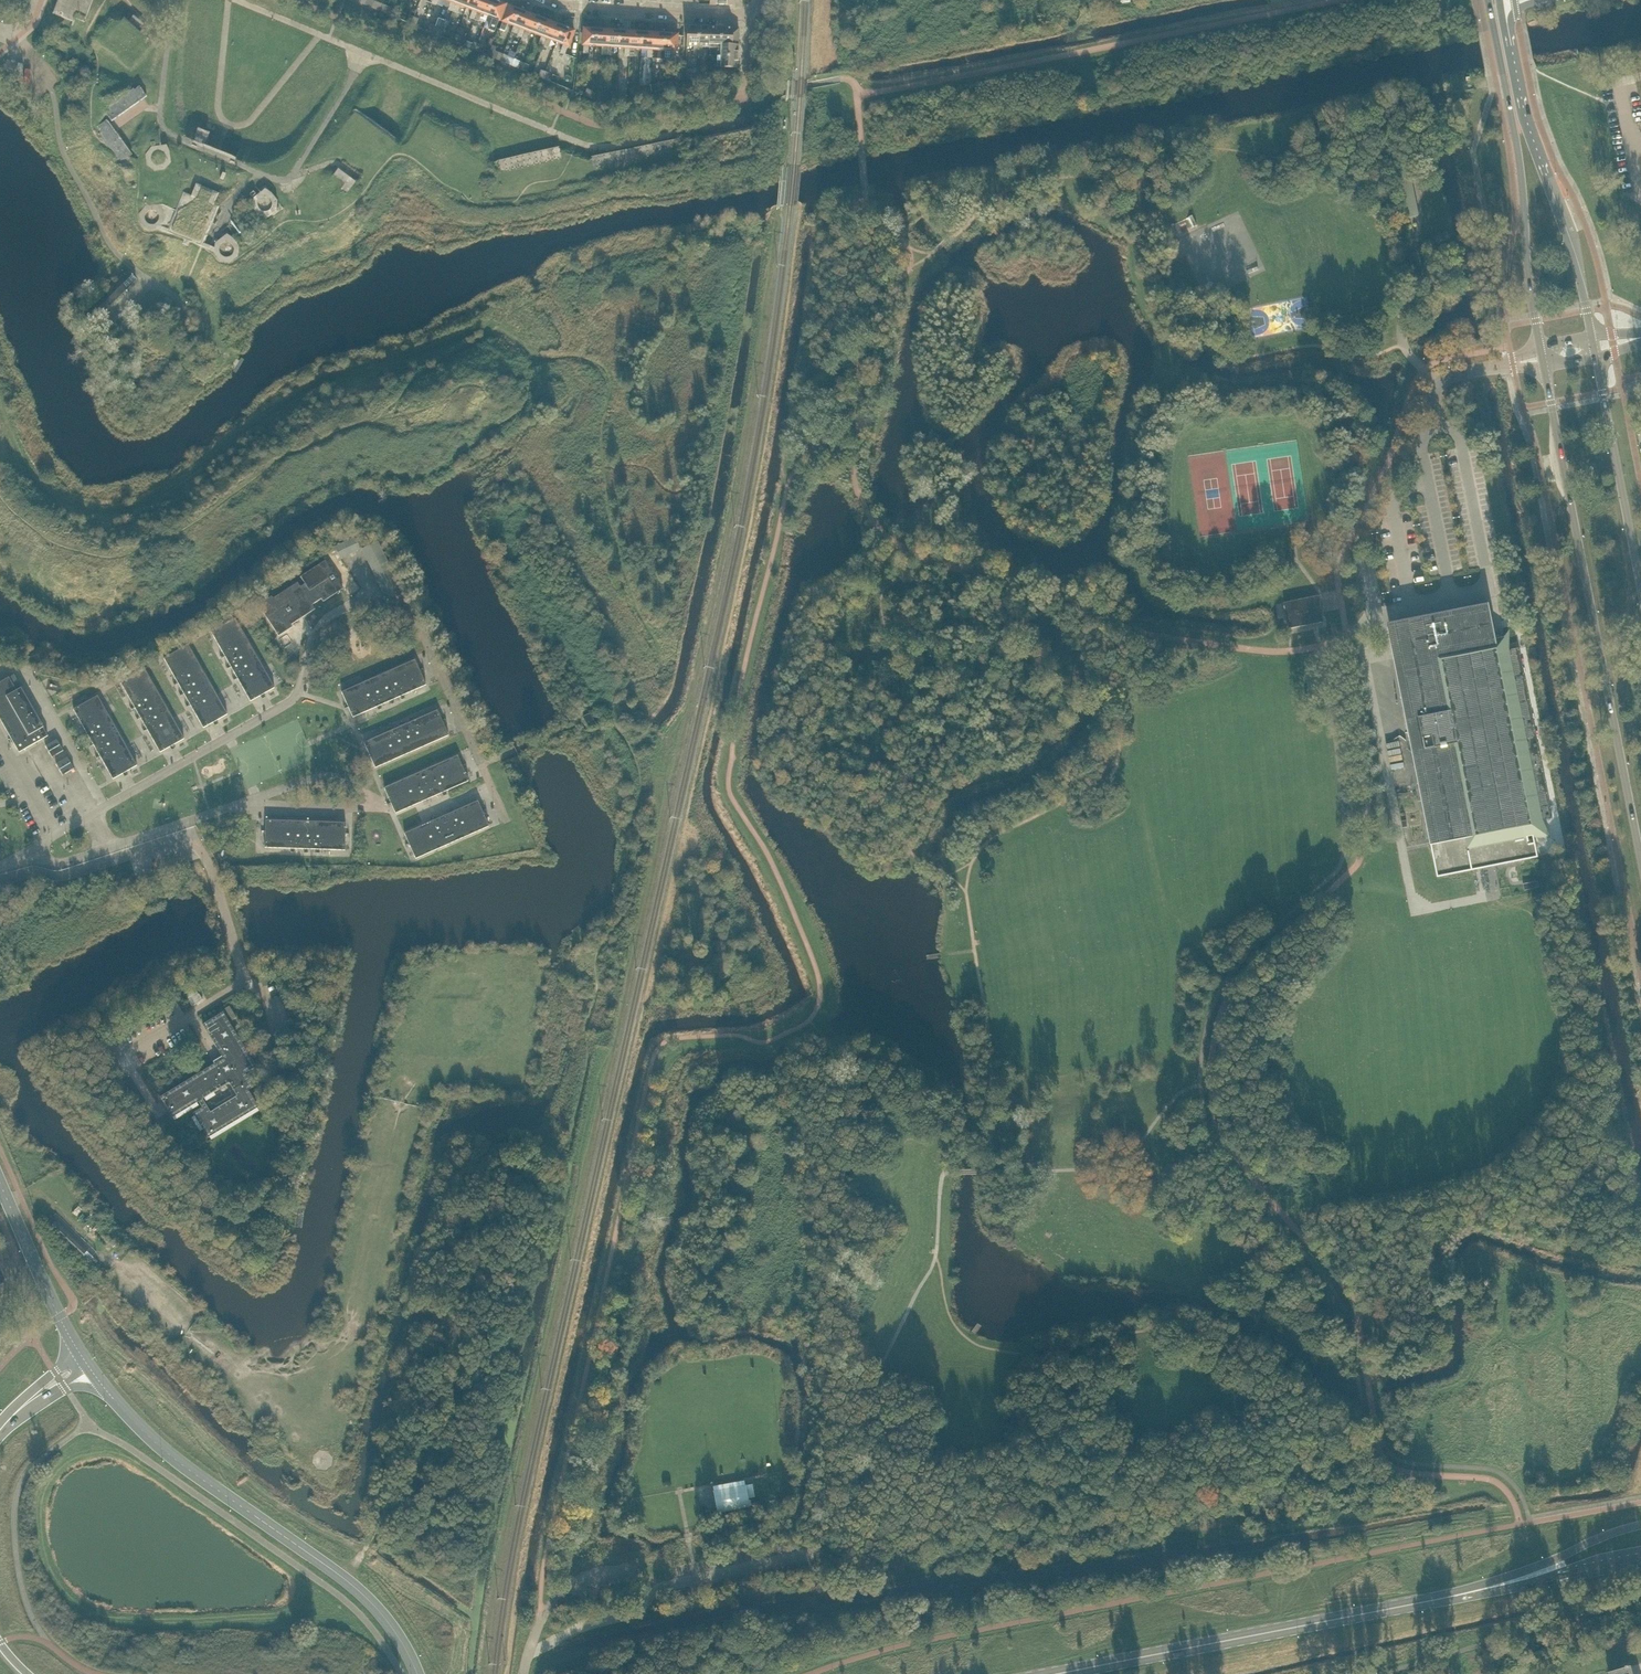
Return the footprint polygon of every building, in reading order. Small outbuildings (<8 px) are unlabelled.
[(60,10),(73,13),(76,0),(63,0),(60,10)] [(444,5),(450,7),(449,10),(453,11),(458,0),(445,0),(444,5)] [(453,11),(458,13),(461,4),(467,7),(470,0),(458,0),(453,11)] [(467,7),(474,9),(470,18),(475,20),(482,0),(470,0),(467,7)] [(475,20),(479,21),(483,12),(489,15),(494,1),(493,0),(482,0),(475,20)] [(380,11),(383,4),(375,1),(373,8),(380,11)] [(494,1),(489,15),(495,17),(492,26),(496,28),(505,5),(505,4),(505,3),(502,1),(501,3),(494,1)] [(513,8),(514,6),(510,5),(510,6),(509,6),(500,29),(505,31),(508,22),(515,25),(520,10),(513,8)] [(528,11),(528,13),(520,10),(515,25),(521,27),(518,36),(522,38),(532,13),(528,11)] [(535,16),(536,14),(532,13),(522,38),(527,39),(530,31),(536,33),(542,19),(535,16)] [(436,25),(433,33),(444,37),(450,21),(439,17),(437,21),(436,25)] [(436,25),(437,21),(433,19),(428,31),(433,33),(436,25)] [(550,20),(549,21),(542,19),(536,33),(543,35),(539,44),(544,46),(553,21),(550,20)] [(556,24),(557,22),(553,21),(544,46),(548,48),(552,39),(558,41),(563,27),(556,24)] [(698,56),(699,26),(687,26),(687,46),(694,46),(693,56),(698,56)] [(710,47),(710,45),(710,27),(699,26),(698,56),(698,64),(702,65),(703,56),(703,47),(710,47)] [(571,28),(570,29),(563,27),(558,41),(564,44),(561,52),(565,54),(574,31),(574,29),(571,28)] [(589,29),(589,27),(586,27),(585,29),(583,53),(588,54),(589,44),(596,45),(597,30),(589,29)] [(710,45),(720,45),(720,67),(738,68),(739,29),(733,29),(733,27),(710,27),(710,45)] [(607,55),(609,28),(605,28),(605,30),(597,30),(596,45),(603,45),(602,54),(607,55)] [(612,31),(612,29),(609,28),(607,55),(612,55),(612,46),(619,46),(620,31),(612,31)] [(630,56),(631,30),(628,30),(627,32),(620,31),(619,46),(626,47),(625,56),(630,56)] [(635,32),(635,30),(631,30),(630,56),(634,57),(635,47),(642,48),(643,33),(635,32)] [(653,58),(654,31),(651,31),(651,33),(643,33),(642,48),(649,48),(648,57),(653,58)] [(658,34),(658,32),(654,31),(653,58),(657,58),(658,49),(665,49),(666,34),(658,34)] [(677,35),(677,33),(673,33),(673,35),(666,34),(665,49),(672,50),(671,59),(676,59),(677,35)] [(512,65),(515,58),(509,55),(509,56),(504,54),(501,61),(512,65)] [(515,58),(512,65),(518,68),(521,61),(521,60),(515,58)] [(697,83),(698,73),(686,73),(686,85),(697,83)] [(592,99),(593,91),(587,89),(584,96),(592,99)] [(199,193),(204,196),(210,185),(205,182),(199,193)] [(283,191),(262,190),(261,210),(282,211),(283,191)] [(1229,212),(1240,215),(1242,207),(1231,204),(1229,212)] [(1197,210),(1175,220),(1180,230),(1201,221),(1197,210)] [(1486,523),(1489,534),(1502,531),(1499,519),(1486,523)] [(355,551),(361,549),(355,537),(350,539),(355,551)] [(350,553),(355,551),(350,539),(345,542),(350,553)] [(345,556),(350,553),(345,542),(340,544),(345,556)] [(366,555),(381,548),(378,542),(363,549),(366,555)] [(340,558),(345,556),(340,544),(335,547),(340,558)] [(369,562),(384,554),(381,548),(366,555),(369,562)] [(372,568),(387,561),(384,554),(369,562),(372,568)] [(375,574),(390,567),(387,561),(372,568),(375,574)] [(324,601),(338,592),(319,564),(301,576),(305,583),(301,586),(298,582),(273,598),(272,596),(259,604),(279,636),(292,627),(291,625),(315,609),(312,604),(322,599),(324,601)] [(378,580),(393,573),(390,567),(375,574),(378,580)] [(344,568),(338,569),(341,583),(347,582),(344,568)] [(381,586),(396,579),(393,573),(378,580),(381,586)] [(399,585),(397,580),(396,579),(381,586),(384,592),(399,585)] [(387,599),(402,592),(399,585),(384,592),(387,599)] [(1289,629),(1324,622),(1319,596),(1284,603),(1289,629)] [(1496,639),(1494,628),(1489,604),(1388,624),(1430,846),(1436,879),(1472,871),(1539,857),(1537,848),(1534,836),(1545,833),(1537,795),(1547,792),(1546,787),(1547,787),(1536,731),(1535,726),(1524,728),(1505,637),(1496,639)] [(251,701),(275,687),(235,618),(211,631),(251,701)] [(228,714),(189,645),(188,644),(164,658),(204,728),(228,714)] [(353,717),(426,684),(415,659),(342,692),(353,717)] [(160,752),(185,738),(145,669),(121,682),(160,752)] [(17,690),(9,677),(0,682),(0,718),(19,752),(48,735),(43,727),(44,727),(21,687),(17,690)] [(113,779),(137,765),(98,695),(74,709),(113,779)] [(449,735),(443,723),(438,710),(364,742),(375,767),(449,735)] [(589,727),(595,724),(590,714),(584,716),(589,727)] [(396,813),(469,780),(458,755),(384,788),(396,813)] [(416,858),(489,826),(478,800),(405,833),(416,858)] [(345,850),(346,822),(266,820),(265,847),(345,850)] [(1537,888),(1540,887),(1539,881),(1535,882),(1523,884),(1525,890),(1537,888)] [(193,984),(183,990),(189,999),(199,993),(193,984)] [(192,1006),(203,999),(199,993),(188,1000),(192,1006)] [(254,1086),(246,1073),(256,1066),(223,1012),(203,1024),(224,1058),(225,1061),(222,1063),(220,1060),(160,1097),(162,1100),(169,1111),(173,1117),(199,1101),(203,1107),(193,1113),(208,1137),(259,1106),(248,1089),(254,1086)] [(286,1021),(289,1034),(297,1032),(293,1019),(286,1021)] [(233,1228),(237,1225),(234,1220),(229,1224),(233,1228)] [(83,1255),(87,1251),(55,1221),(52,1225),(83,1255)] [(753,1490),(747,1491),(746,1485),(713,1491),(717,1512),(750,1506),(748,1498),(755,1497),(753,1490)] [(1609,1672),(1609,1673),(1634,1673),(1631,1666),(1629,1666),(1629,1665),(1625,1666),(1626,1667),(1609,1672)]
